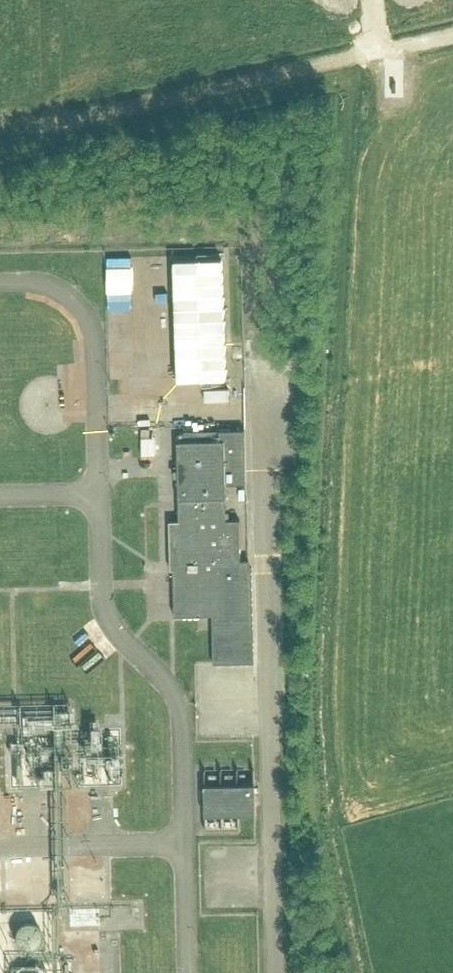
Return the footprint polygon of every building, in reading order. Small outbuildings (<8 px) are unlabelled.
[(193,393),(193,379),(170,378),(170,393),(193,393)] [(151,436),(151,427),(142,427),(142,436),(151,436)] [(212,615),(213,663),(254,662),(252,568),(246,568),(246,560),(241,560),(240,519),(227,519),(226,484),(246,483),(246,429),(220,430),(220,440),(178,441),(179,520),(170,521),(171,561),(173,561),(174,616),(212,615)] [(27,718),(27,733),(52,733),(53,718),(27,718)] [(255,784),(205,784),(206,815),(255,814),(256,814),(255,784)] [(104,928),(104,910),(75,910),(75,928),(104,928)]
